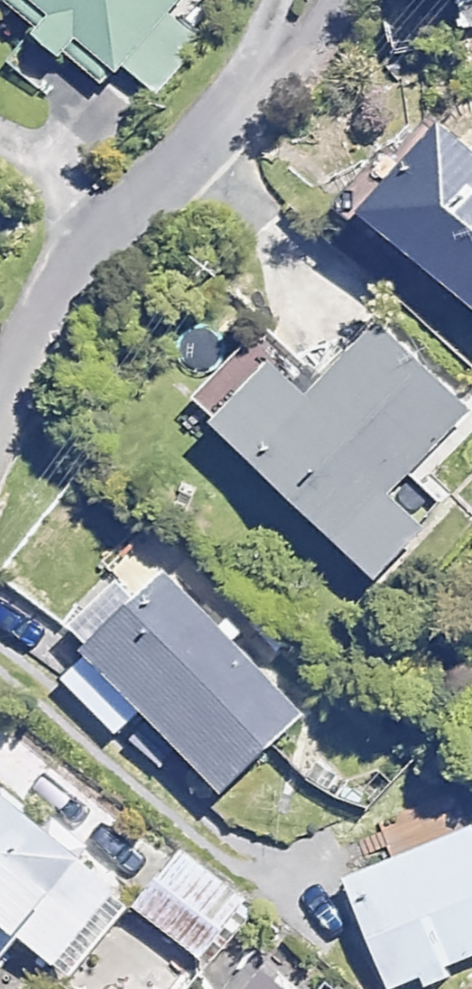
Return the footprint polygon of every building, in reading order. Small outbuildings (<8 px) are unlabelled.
[(180,0),(5,0),(101,87),(180,0)] [(217,55),(177,19),(130,73),(171,108),(217,55)] [(434,116),(357,203),(471,304),(471,150),(434,116)] [(0,211),(0,228),(8,218),(0,211)] [(468,411),(378,321),(309,391),(269,352),(211,411),(375,573),(444,502),(411,469),(468,411)] [(300,718),(163,572),(56,672),(118,738),(147,711),(222,791),(300,718)] [(0,812),(0,935),(63,980),(122,898),(0,812)] [(338,882),(377,988),(394,988),(471,960),(471,833),(338,882)] [(258,910),(178,850),(133,910),(213,970),(258,910)] [(219,988),(305,988),(253,947),(219,988)]
